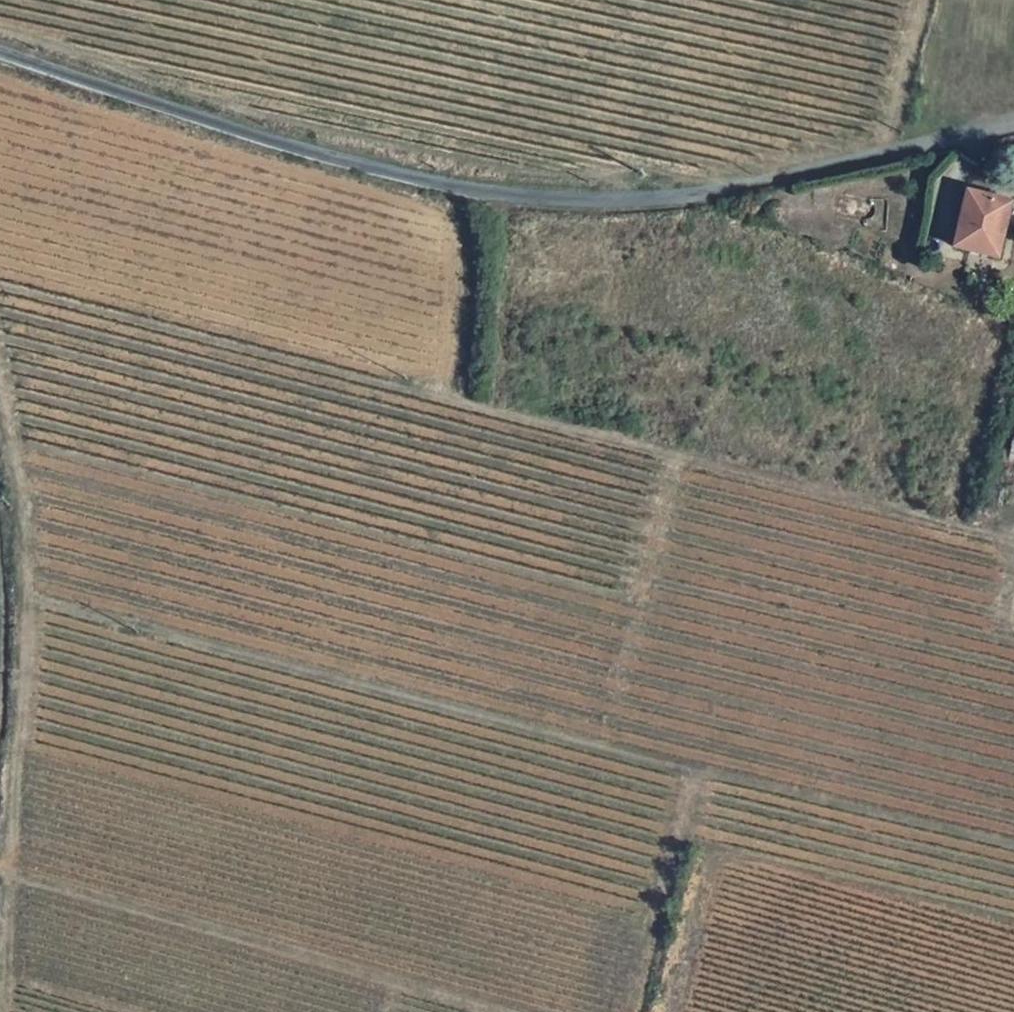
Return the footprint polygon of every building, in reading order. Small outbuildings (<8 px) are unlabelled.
[(1013,203),(969,191),(955,248),(998,259),(1013,203)]
